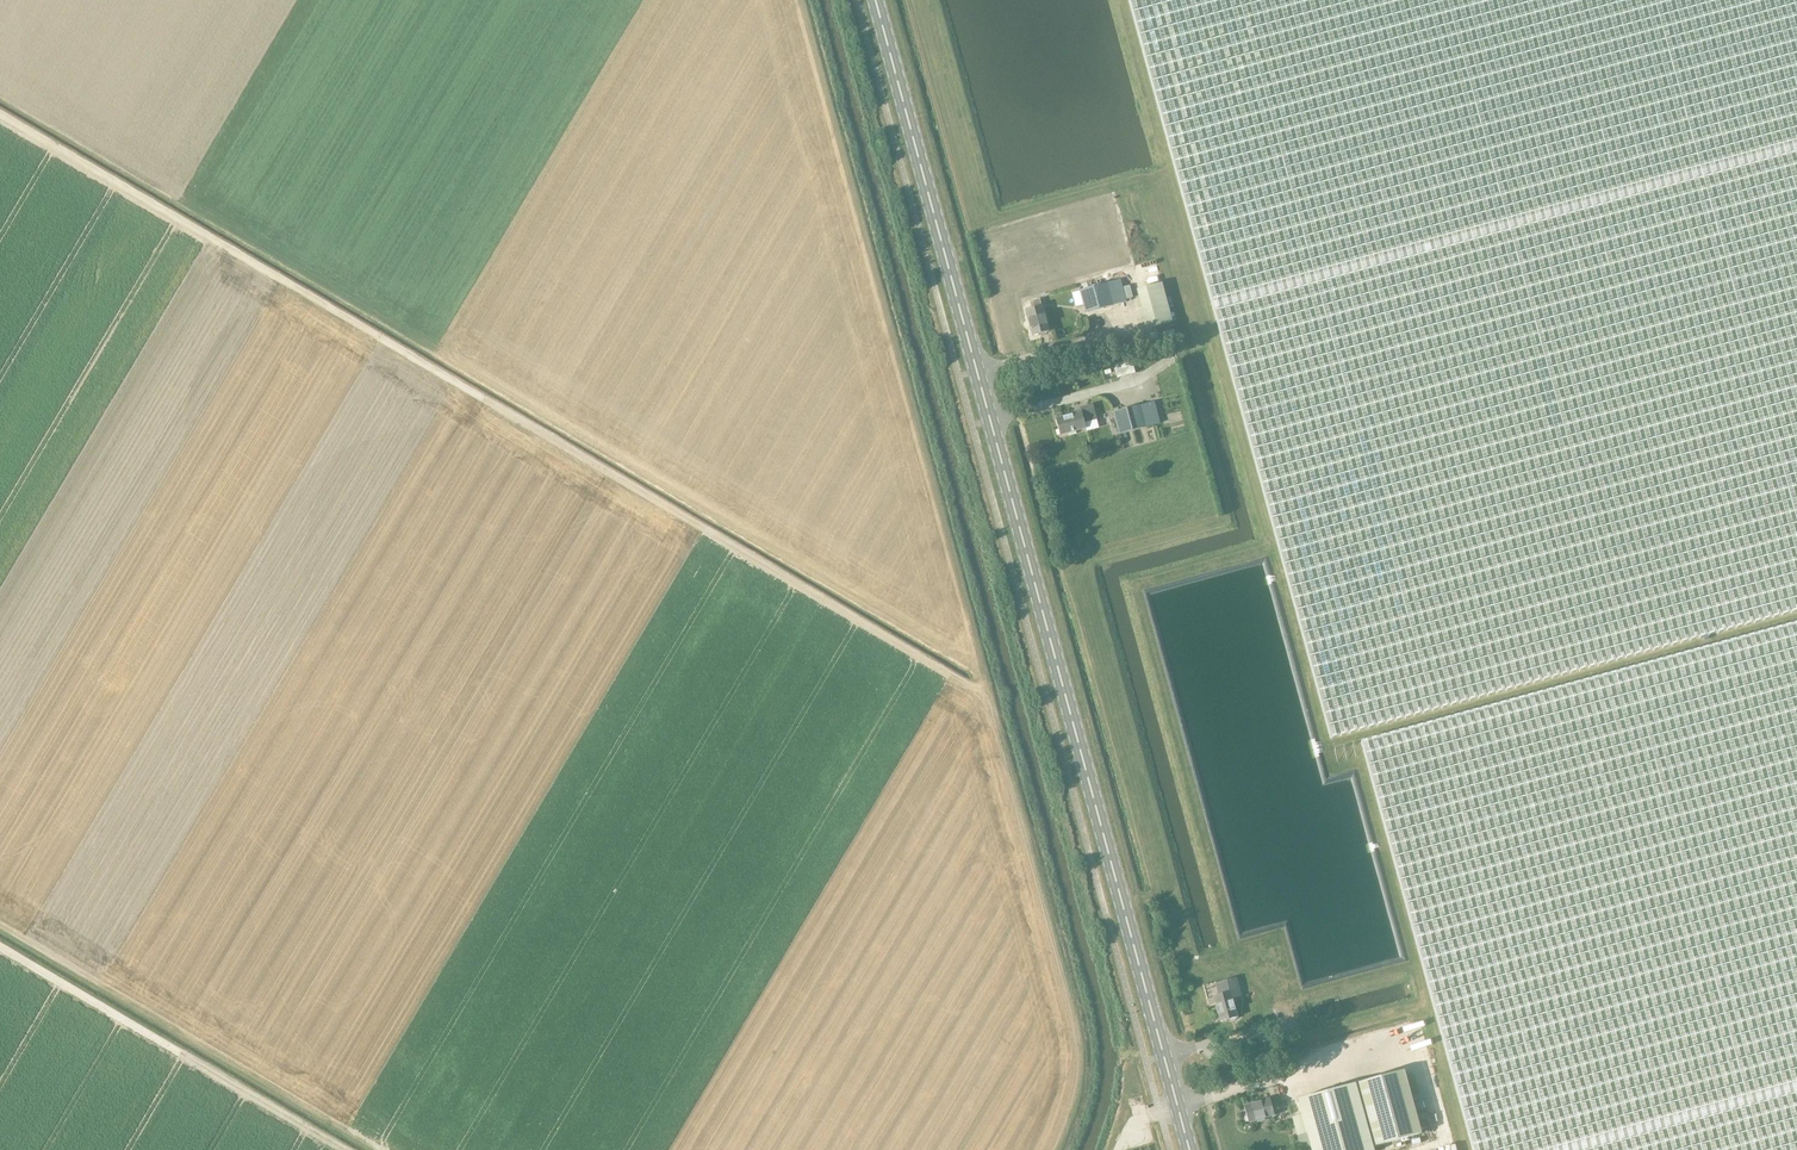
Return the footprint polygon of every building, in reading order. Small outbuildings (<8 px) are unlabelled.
[(1278,550),(1330,739),(1796,611),(1796,0),(1128,0),(1278,550)] [(1107,283),(1080,290),(1085,313),(1112,306),(1126,302),(1125,299),(1132,297),(1129,286),(1122,287),(1120,280),(1107,283)] [(1147,329),(1172,322),(1161,283),(1136,290),(1147,329)] [(1032,336),(1049,331),(1041,306),(1039,299),(1030,302),(1031,308),(1025,310),(1032,336)] [(1120,306),(1126,318),(1134,314),(1129,302),(1120,306)] [(1116,378),(1135,373),(1131,360),(1113,365),(1116,378)] [(1118,435),(1146,427),(1159,424),(1153,401),(1112,412),(1118,435)] [(1081,412),(1055,419),(1059,435),(1085,428),(1084,423),(1096,420),(1093,409),(1081,412)] [(1361,741),(1473,1149),(1796,1149),(1796,622),(1361,741)] [(1237,1017),(1232,1001),(1242,998),(1235,978),(1226,981),(1215,984),(1218,995),(1213,996),(1221,1022),(1237,1017)] [(1404,1071),(1357,1084),(1374,1147),(1392,1142),(1394,1149),(1405,1146),(1403,1139),(1421,1134),(1404,1071)] [(1374,1147),(1357,1084),(1297,1100),(1301,1115),(1292,1117),(1297,1136),(1306,1133),(1311,1149),(1373,1149),(1372,1148),(1374,1147)] [(1243,1106),(1248,1122),(1273,1115),(1272,1108),(1278,1106),(1276,1098),(1269,1100),(1269,1099),(1243,1106)]
